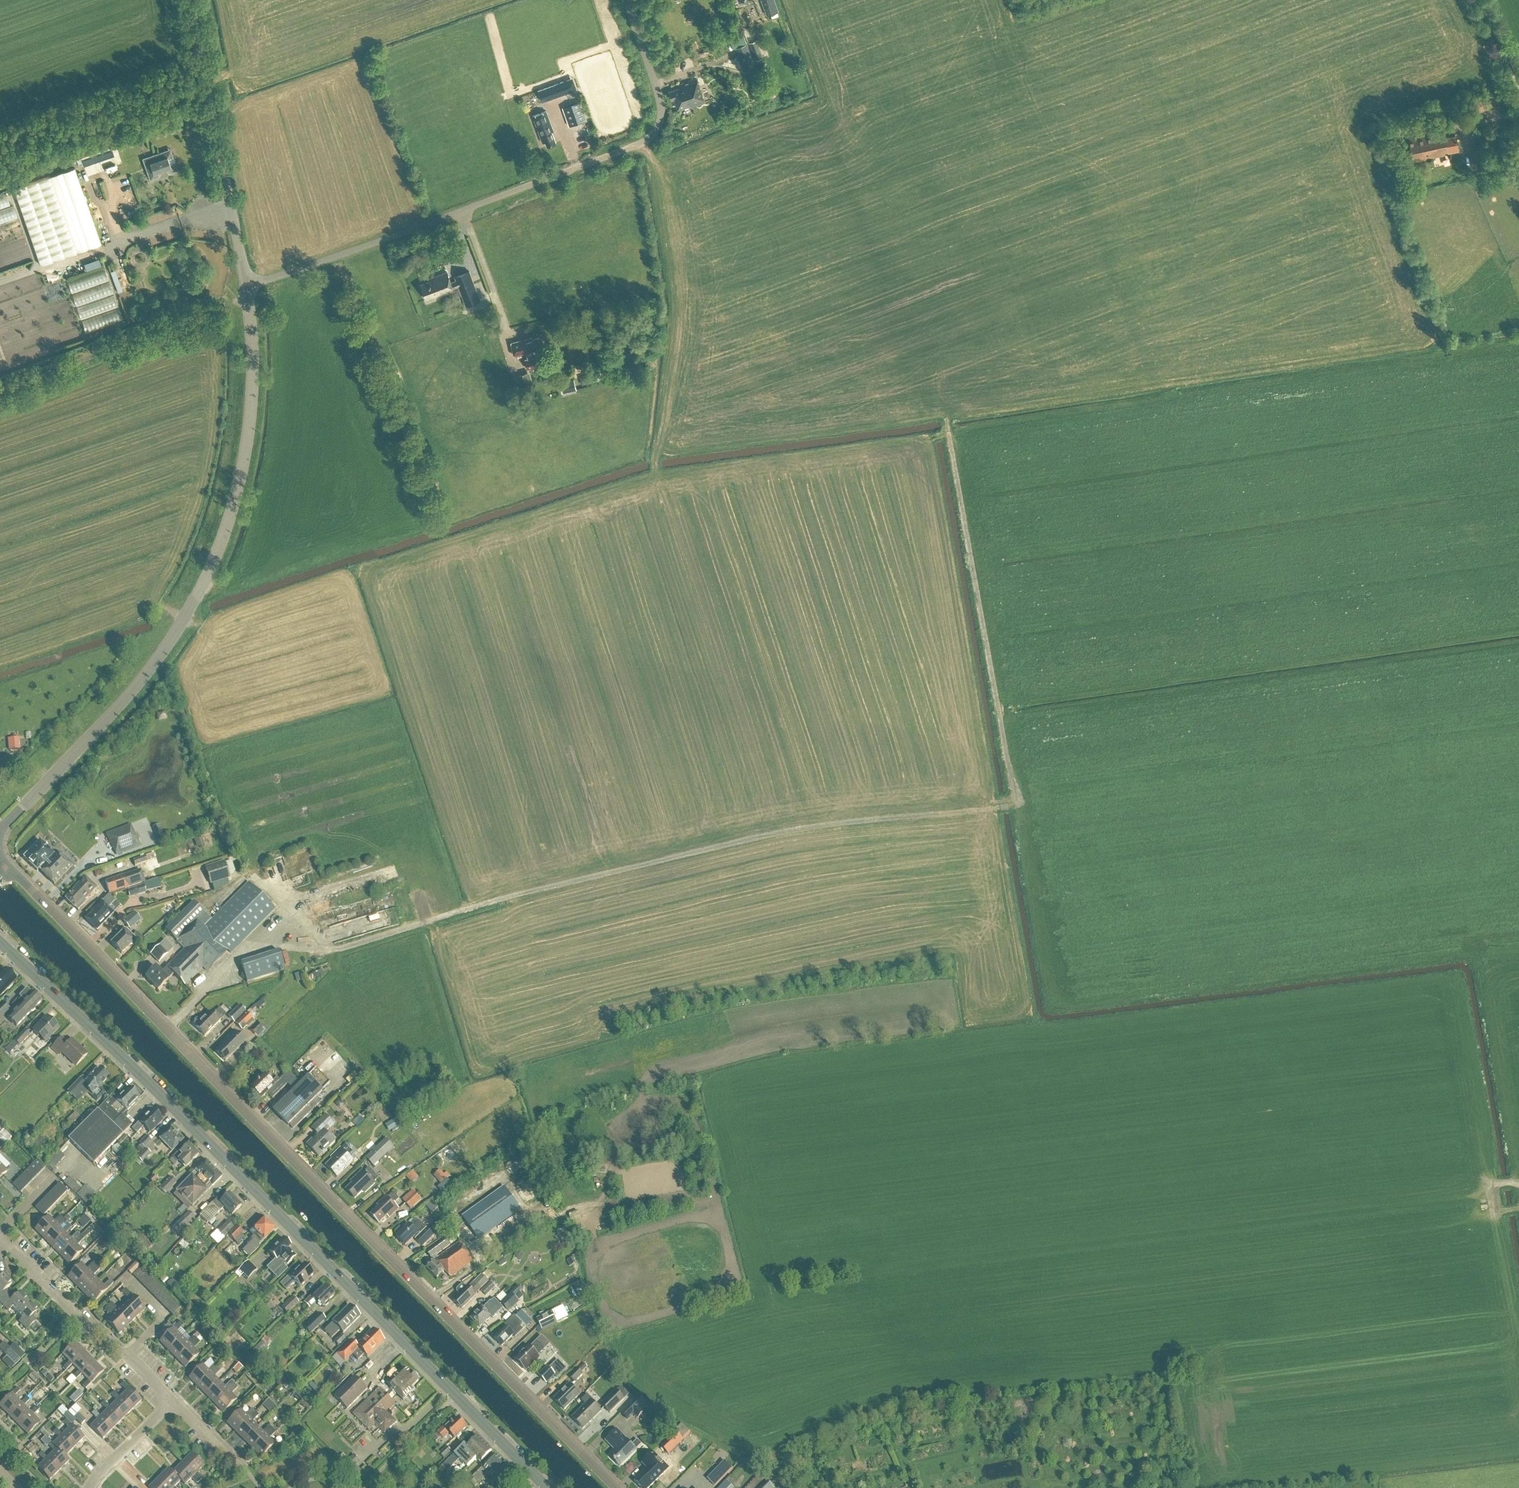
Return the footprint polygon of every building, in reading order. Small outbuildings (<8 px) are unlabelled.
[(779,11),(775,0),(761,0),(766,15),(771,13),(778,11),(779,11)] [(756,39),(749,42),(754,54),(761,52),(756,39)] [(747,43),(735,48),(743,71),(756,67),(747,43)] [(689,83),(686,84),(685,82),(679,84),(680,87),(669,90),(672,99),(675,98),(678,108),(687,105),(692,103),(693,105),(705,101),(697,78),(688,81),(689,83)] [(563,81),(539,90),(543,101),(567,92),(563,81)] [(581,100),(566,105),(572,124),(587,119),(581,100)] [(553,125),(563,124),(561,109),(551,110),(553,125)] [(556,142),(552,130),(554,129),(547,110),(533,115),(543,141),(545,140),(547,145),(556,142)] [(1442,129),(1408,136),(1413,160),(1458,150),(1455,136),(1444,139),(1442,129)] [(1397,159),(1392,145),(1384,149),(1389,162),(1397,159)] [(177,169),(170,148),(142,158),(150,179),(159,176),(157,170),(166,167),(168,173),(177,169)] [(13,188),(40,264),(100,243),(74,167),(13,188)] [(434,278),(421,283),(427,299),(440,294),(440,295),(454,289),(454,288),(459,286),(466,305),(481,299),(470,270),(455,275),(457,279),(451,281),(447,271),(433,277),(434,278)] [(144,291),(142,294),(144,298),(147,299),(151,298),(152,295),(151,292),(148,290),(144,291)] [(511,342),(514,355),(526,352),(527,358),(525,358),(527,369),(541,365),(537,351),(543,350),(540,336),(533,338),(533,336),(511,342)] [(563,392),(577,389),(574,379),(560,382),(563,392)] [(20,750),(19,738),(8,739),(9,751),(20,750)] [(130,825),(109,833),(120,855),(141,847),(130,825)] [(197,849),(205,846),(201,836),(193,838),(197,849)] [(39,842),(28,853),(23,859),(37,873),(38,871),(54,886),(72,866),(59,853),(55,857),(39,842)] [(133,861),(135,867),(154,860),(152,854),(133,861)] [(227,880),(230,880),(230,878),(235,872),(232,862),(225,864),(225,862),(205,868),(210,886),(211,885),(213,892),(228,883),(227,880)] [(145,883),(144,882),(141,871),(105,883),(109,895),(129,888),(145,883)] [(73,891),(64,899),(74,909),(77,911),(86,902),(84,900),(96,888),(85,876),(72,890),(73,891)] [(155,969),(145,979),(157,991),(168,981),(167,980),(172,975),(183,986),(201,968),(206,973),(227,952),(230,955),(275,910),(248,882),(211,920),(193,902),(164,931),(183,950),(160,974),(155,969)] [(266,895),(270,892),(266,883),(261,886),(266,895)] [(127,891),(130,899),(146,893),(144,885),(127,891)] [(101,902),(85,919),(96,931),(113,914),(108,909),(115,902),(109,896),(102,903),(101,902)] [(282,901),(289,907),(293,902),(287,896),(282,901)] [(123,922),(130,930),(141,921),(134,913),(123,922)] [(109,926),(114,932),(124,924),(119,918),(109,926)] [(110,944),(121,955),(135,940),(125,930),(110,944)] [(150,955),(159,964),(173,949),(167,944),(162,949),(159,947),(150,955)] [(278,952),(241,964),(248,984),(285,972),(278,952)] [(12,972),(10,970),(8,970),(7,969),(1,975),(0,975),(0,997),(6,991),(8,990),(12,986),(11,985),(17,979),(12,974),(12,972)] [(315,981),(325,973),(321,969),(313,977),(311,975),(305,979),(310,985),(315,981)] [(295,975),(297,983),(305,981),(303,973),(295,975)] [(140,987),(146,991),(150,985),(144,981),(140,987)] [(35,1008),(41,1002),(33,993),(31,995),(26,990),(18,998),(20,999),(19,1001),(22,1004),(8,1019),(16,1028),(31,1012),(33,1012),(35,1010),(35,1008)] [(11,1010),(4,1003),(0,1006),(0,1021),(11,1010)] [(228,1017),(235,1024),(247,1012),(240,1005),(228,1017)] [(235,1024),(242,1031),(242,1030),(243,1031),(247,1027),(248,1028),(254,1021),(253,1019),(256,1016),(250,1010),(235,1024)] [(209,1013),(201,1021),(199,1019),(196,1019),(193,1022),(193,1025),(195,1027),(194,1028),(204,1037),(222,1019),(221,1019),(224,1016),(219,1011),(216,1014),(215,1013),(212,1016),(209,1013)] [(58,1029),(46,1017),(32,1032),(44,1043),(58,1029)] [(13,1041),(19,1047),(30,1036),(24,1030),(13,1041)] [(216,1053),(224,1062),(245,1042),(233,1031),(222,1042),(224,1045),(216,1053)] [(86,1056),(71,1041),(67,1045),(60,1039),(51,1049),(59,1056),(61,1053),(76,1067),(86,1056)] [(40,1048),(35,1053),(39,1057),(34,1063),(54,1082),(66,1068),(51,1054),(49,1056),(40,1048)] [(85,1084),(80,1080),(67,1094),(77,1103),(87,1093),(97,1102),(104,1094),(99,1090),(102,1087),(101,1086),(105,1083),(104,1082),(108,1078),(106,1076),(107,1074),(103,1070),(101,1072),(100,1070),(97,1073),(96,1072),(87,1081),(87,1082),(85,1084)] [(317,1070),(309,1078),(274,1112),(288,1127),(289,1126),(293,1130),(321,1102),(317,1098),(331,1084),(317,1070)] [(264,1075),(250,1089),(261,1100),(267,1094),(272,1099),(287,1084),(291,1088),(298,1081),(289,1072),(280,1081),(278,1078),(273,1084),(264,1075)] [(139,1099),(128,1088),(116,1100),(112,1095),(68,1140),(93,1165),(131,1126),(122,1117),(139,1099)] [(143,1119),(131,1130),(136,1135),(143,1128),(149,1134),(161,1121),(152,1111),(143,1119)] [(75,1112),(66,1120),(71,1125),(79,1116),(75,1112)] [(321,1132),(307,1146),(319,1158),(335,1142),(325,1132),(333,1124),(326,1116),(315,1127),(321,1132)] [(353,1124),(357,1128),(363,1122),(364,1121),(360,1117),(353,1124)] [(182,1141),(170,1129),(159,1140),(171,1152),(182,1141)] [(0,1135),(0,1150),(11,1139),(4,1131),(2,1133),(0,1135)] [(39,1150),(45,1143),(38,1136),(31,1143),(39,1150)] [(139,1144),(144,1149),(152,1141),(147,1136),(139,1144)] [(386,1140),(365,1159),(373,1168),(394,1148),(386,1140)] [(178,1152),(172,1158),(169,1161),(174,1166),(178,1161),(186,1169),(198,1156),(187,1146),(179,1154),(178,1152)] [(136,1159),(142,1164),(151,1154),(145,1149),(136,1159)] [(333,1160),(326,1167),(337,1178),(353,1162),(340,1149),(331,1158),(333,1160)] [(52,1171),(64,1158),(59,1152),(46,1166),(52,1171)] [(120,1159),(123,1164),(131,1160),(127,1155),(120,1159)] [(33,1165),(41,1173),(45,1169),(37,1160),(33,1165)] [(207,1191),(221,1177),(205,1161),(191,1175),(207,1191)] [(93,1171),(105,1176),(109,1168),(97,1162),(93,1171)] [(65,1168),(72,1172),(75,1168),(68,1163),(65,1168)] [(33,1165),(29,1169),(37,1177),(41,1173),(33,1165)] [(369,1168),(364,1173),(363,1171),(353,1181),(355,1183),(346,1191),(354,1200),(363,1191),(365,1193),(375,1184),(374,1183),(379,1179),(369,1168)] [(37,1177),(29,1169),(25,1173),(33,1181),(37,1177)] [(448,1179),(441,1171),(434,1177),(441,1185),(448,1179)] [(25,1173),(21,1177),(29,1185),(33,1181),(25,1173)] [(207,1191),(191,1175),(175,1192),(191,1207),(207,1191)] [(152,1176),(148,1180),(152,1184),(156,1179),(152,1176)] [(21,1177),(17,1181),(25,1189),(29,1185),(21,1177)] [(64,1184),(71,1191),(86,1205),(95,1195),(86,1186),(82,1191),(69,1178),(64,1184)] [(171,1178),(160,1188),(161,1188),(160,1189),(165,1195),(166,1193),(167,1194),(167,1193),(169,1194),(173,1190),(172,1188),(177,1183),(171,1178)] [(25,1189),(17,1181),(12,1186),(21,1193),(25,1189)] [(59,1183),(55,1188),(63,1196),(67,1192),(59,1183)] [(63,1196),(55,1188),(51,1192),(59,1200),(63,1196)] [(51,1192),(47,1196),(55,1204),(59,1200),(51,1192)] [(404,1202),(411,1210),(422,1200),(415,1192),(404,1202)] [(370,1216),(378,1225),(386,1217),(388,1219),(398,1209),(394,1205),(399,1200),(393,1193),(388,1198),(386,1196),(376,1206),(378,1208),(370,1216)] [(219,1197),(211,1205),(199,1216),(200,1217),(207,1224),(223,1208),(231,1216),(240,1207),(228,1195),(222,1201),(219,1197)] [(55,1204),(47,1196),(43,1200),(51,1208),(55,1204)] [(51,1208),(43,1200),(39,1204),(47,1212),(51,1208)] [(438,1208),(431,1201),(426,1207),(432,1214),(438,1208)] [(47,1212),(39,1204),(35,1209),(43,1217),(47,1212)] [(182,1218),(172,1229),(180,1237),(190,1227),(188,1225),(189,1223),(191,1225),(196,1220),(194,1218),(195,1218),(189,1212),(182,1219),(182,1218)] [(48,1217),(34,1231),(43,1240),(66,1217),(64,1214),(61,1217),(60,1216),(54,1222),(48,1217)] [(85,1216),(82,1220),(88,1226),(91,1222),(85,1216)] [(66,1217),(43,1240),(51,1248),(65,1234),(60,1229),(70,1220),(67,1217),(66,1217)] [(415,1219),(403,1231),(400,1228),(395,1232),(395,1234),(397,1237),(396,1238),(405,1247),(417,1236),(416,1236),(424,1229),(425,1228),(419,1222),(418,1222),(415,1219)] [(273,1230),(263,1220),(249,1233),(253,1237),(250,1240),(252,1241),(241,1252),(248,1259),(259,1248),(257,1245),(273,1230)] [(155,1232),(160,1237),(170,1227),(165,1222),(155,1232)] [(217,1232),(224,1238),(234,1228),(227,1222),(217,1232)] [(450,1229),(443,1222),(433,1232),(440,1239),(450,1229)] [(228,1235),(238,1245),(245,1238),(242,1235),(243,1234),(236,1227),(228,1235)] [(564,1227),(556,1232),(562,1243),(570,1238),(564,1227)] [(88,1229),(81,1236),(60,1257),(68,1265),(83,1251),(77,1246),(84,1240),(83,1240),(91,1232),(88,1229)] [(161,1238),(167,1242),(173,1233),(168,1229),(161,1238)] [(424,1229),(416,1236),(417,1236),(419,1238),(416,1241),(423,1248),(434,1237),(427,1230),(426,1231),(424,1229)] [(65,1234),(51,1248),(60,1257),(81,1236),(78,1232),(70,1239),(65,1234)] [(150,1241),(143,1235),(138,1241),(144,1247),(150,1241)] [(178,1245),(185,1251),(193,1243),(186,1237),(178,1245)] [(427,1252),(432,1259),(450,1245),(445,1239),(427,1252)] [(290,1247),(283,1240),(269,1254),(275,1261),(267,1269),(277,1279),(286,1270),(284,1268),(286,1265),(286,1266),(295,1257),(288,1249),(290,1247)] [(426,1269),(437,1279),(444,1272),(450,1278),(473,1262),(462,1247),(465,1246),(462,1242),(434,1261),(426,1269)] [(163,1259),(171,1249),(165,1243),(157,1253),(163,1259)] [(524,1255),(517,1251),(514,1258),(521,1261),(524,1255)] [(577,1264),(574,1258),(567,1262),(569,1267),(577,1264)] [(503,1259),(497,1263),(500,1268),(506,1265),(503,1259)] [(235,1275),(239,1279),(243,1275),(248,1280),(257,1271),(248,1262),(235,1275)] [(76,1287),(96,1267),(93,1263),(86,1269),(81,1264),(67,1278),(76,1287)] [(127,1271),(131,1276),(140,1268),(135,1263),(127,1271)] [(299,1289),(313,1275),(311,1274),(311,1272),(308,1270),(307,1270),(303,1266),(294,1274),(292,1273),(279,1286),(285,1292),(293,1283),(299,1289)] [(100,1270),(96,1267),(76,1287),(84,1295),(98,1281),(93,1276),(100,1270)] [(136,1280),(144,1272),(140,1268),(133,1276),(136,1280)] [(148,1276),(144,1272),(136,1280),(140,1283),(148,1276)] [(463,1286),(461,1286),(457,1290),(457,1292),(460,1295),(453,1301),(462,1310),(476,1297),(475,1296),(489,1282),(488,1281),(493,1276),(490,1273),(484,1279),(482,1276),(468,1289),(467,1288),(466,1289),(463,1286)] [(0,1276),(0,1304),(9,1295),(5,1291),(11,1285),(2,1276),(1,1277),(0,1276)] [(148,1276),(140,1283),(143,1287),(151,1279),(148,1276)] [(155,1283),(151,1279),(143,1287),(147,1291),(155,1283)] [(98,1281),(84,1295),(93,1304),(113,1284),(110,1280),(103,1286),(98,1281)] [(264,1288),(269,1294),(277,1288),(273,1282),(264,1288)] [(490,1283),(481,1292),(486,1297),(497,1286),(492,1282),(490,1283)] [(582,1282),(574,1286),(577,1292),(585,1288),(582,1282)] [(158,1287),(155,1283),(147,1291),(151,1294),(158,1287)] [(501,1303),(509,1312),(520,1303),(519,1302),(524,1298),(520,1293),(523,1291),(519,1286),(501,1303)] [(162,1290),(158,1287),(151,1294),(154,1298),(162,1290)] [(311,1297),(304,1304),(309,1310),(316,1303),(322,1308),(323,1307),(325,1307),(328,1304),(328,1302),(333,1296),(324,1287),(312,1299),(311,1297)] [(136,1319),(144,1310),(130,1296),(131,1296),(124,1289),(121,1293),(127,1299),(122,1304),(136,1319)] [(162,1290),(154,1298),(158,1302),(166,1294),(162,1290)] [(9,1295),(0,1304),(8,1312),(11,1308),(17,1314),(28,1302),(19,1293),(13,1299),(9,1295)] [(169,1298),(166,1294),(158,1302),(162,1305),(169,1298)] [(281,1308),(287,1314),(298,1303),(293,1297),(281,1308)] [(173,1302),(169,1298),(162,1305),(165,1309),(173,1302)] [(482,1308),(471,1319),(479,1328),(487,1321),(489,1321),(490,1320),(490,1318),(491,1317),(493,1319),(503,1309),(494,1300),(491,1302),(488,1304),(483,1309),(482,1308)] [(37,1311),(28,1302),(17,1314),(22,1319),(19,1323),(27,1331),(36,1322),(31,1317),(37,1311)] [(177,1305),(173,1302),(165,1309),(169,1313),(177,1305)] [(110,1303),(107,1306),(127,1327),(136,1319),(122,1304),(117,1309),(110,1303)] [(180,1309),(177,1305),(169,1313),(172,1317),(180,1309)] [(127,1327),(107,1306),(103,1310),(110,1316),(104,1321),(118,1336),(127,1327)] [(359,1318),(348,1306),(332,1322),(332,1323),(323,1332),(331,1339),(340,1330),(343,1334),(359,1318)] [(552,1312),(537,1319),(540,1327),(539,1328),(540,1331),(542,1331),(558,1324),(563,1321),(557,1309),(552,1312)] [(304,1329),(310,1335),(326,1320),(319,1314),(304,1329)] [(504,1327),(505,1328),(494,1339),(501,1347),(513,1336),(516,1338),(526,1328),(515,1316),(504,1327)] [(165,1337),(159,1343),(168,1351),(185,1334),(180,1329),(183,1326),(179,1323),(176,1326),(175,1325),(172,1328),(168,1324),(160,1332),(165,1337)] [(335,1355),(335,1356),(331,1360),(339,1367),(340,1366),(351,1355),(357,1361),(363,1355),(367,1358),(383,1342),(372,1331),(355,1347),(349,1341),(335,1355)] [(185,1334),(168,1351),(176,1360),(200,1337),(196,1333),(190,1339),(185,1334)] [(334,1342),(338,1347),(346,1340),(341,1335),(334,1342)] [(200,1337),(176,1360),(185,1369),(199,1355),(193,1349),(203,1340),(200,1337)] [(71,1365),(84,1352),(74,1343),(62,1355),(68,1362),(63,1368),(66,1371),(72,1365),(71,1365)] [(516,1363),(518,1366),(520,1366),(526,1372),(539,1358),(538,1357),(544,1351),(536,1343),(530,1349),(528,1347),(515,1360),(516,1361),(516,1363)] [(216,1348),(212,1352),(217,1357),(221,1353),(216,1348)] [(20,1360),(9,1349),(3,1354),(15,1366),(20,1360)] [(94,1362),(84,1352),(71,1365),(72,1365),(78,1372),(72,1378),(75,1381),(81,1375),(94,1362)] [(203,1365),(202,1365),(188,1379),(197,1388),(217,1368),(210,1360),(204,1366),(203,1365)] [(103,1372),(94,1362),(81,1375),(88,1381),(82,1387),(85,1390),(103,1372)] [(588,1367),(584,1364),(570,1378),(575,1383),(583,1376),(581,1374),(588,1367)] [(557,1379),(561,1375),(552,1365),(548,1370),(554,1376),(557,1379)] [(217,1368),(197,1388),(205,1396),(219,1383),(214,1378),(221,1371),(217,1368)] [(44,1370),(40,1374),(44,1379),(49,1375),(44,1370)] [(379,1389),(357,1411),(353,1415),(369,1431),(375,1425),(384,1434),(396,1423),(391,1418),(392,1417),(392,1414),(389,1411),(396,1405),(391,1401),(397,1395),(403,1402),(413,1392),(411,1389),(419,1381),(418,1380),(419,1378),(416,1375),(414,1375),(413,1374),(411,1376),(405,1370),(388,1386),(388,1387),(383,1392),(379,1389)] [(40,1380),(33,1373),(28,1377),(35,1385),(40,1380)] [(367,1390),(355,1377),(335,1397),(348,1410),(367,1390)] [(3,1387),(7,1391),(15,1384),(11,1379),(3,1387)] [(219,1383),(205,1396),(214,1405),(234,1385),(231,1381),(224,1388),(219,1383)] [(125,1392),(119,1398),(119,1399),(131,1411),(141,1402),(123,1383),(120,1386),(125,1392)] [(234,1385),(214,1405),(222,1414),(236,1400),(231,1395),(237,1388),(234,1385)] [(554,1400),(564,1410),(579,1395),(569,1385),(554,1400)] [(20,1404),(14,1397),(20,1391),(17,1388),(0,1405),(0,1408),(8,1417),(21,1404),(20,1404)] [(438,1406),(442,1391),(429,1388),(426,1403),(438,1406)] [(74,1395),(78,1400),(83,1396),(78,1391),(74,1395)] [(116,1401),(109,1408),(122,1421),(131,1411),(119,1399),(119,1398),(113,1392),(110,1396),(116,1401)] [(610,1415),(624,1401),(616,1392),(601,1407),(610,1415)] [(585,1406),(572,1419),(583,1430),(601,1412),(590,1401),(592,1400),(587,1395),(581,1401),(585,1406)] [(44,1403),(54,1413),(61,1406),(51,1396),(44,1403)] [(628,1422),(634,1416),(638,1420),(645,1413),(644,1412),(648,1408),(645,1405),(646,1404),(639,1396),(621,1414),(628,1422)] [(26,1398),(20,1404),(21,1404),(8,1417),(18,1426),(30,1414),(30,1413),(24,1407),(29,1401),(26,1398)] [(106,1411),(100,1417),(99,1418),(112,1430),(122,1421),(109,1408),(104,1402),(100,1405),(106,1411)] [(321,1405),(311,1417),(316,1422),(327,1410),(321,1405)] [(75,1406),(68,1413),(76,1421),(81,1426),(86,1421),(78,1414),(81,1411),(75,1406)] [(30,1414),(18,1426),(27,1436),(40,1423),(33,1416),(39,1411),(36,1407),(30,1413),(30,1414)] [(235,1433),(254,1413),(251,1409),(245,1416),(240,1411),(226,1424),(235,1433)] [(99,1418),(100,1417),(94,1411),(91,1415),(96,1420),(90,1427),(102,1440),(112,1430),(99,1418)] [(76,1421),(68,1413),(67,1412),(63,1417),(72,1425),(76,1421)] [(254,1413),(235,1433),(243,1441),(256,1428),(251,1423),(258,1416),(254,1413)] [(39,1452),(24,1436),(22,1439),(0,1417),(0,1446),(2,1443),(13,1454),(10,1457),(22,1469),(39,1452)] [(466,1428),(458,1419),(453,1423),(452,1422),(445,1429),(443,1427),(437,1433),(443,1439),(449,1434),(455,1440),(466,1428)] [(68,1429),(62,1435),(61,1436),(74,1449),(84,1439),(65,1420),(62,1423),(68,1429)] [(666,1420),(657,1423),(660,1429),(668,1426),(666,1420)] [(660,1446),(669,1456),(692,1434),(682,1424),(660,1446)] [(256,1428),(243,1441),(251,1449),(271,1430),(268,1426),(261,1433),(256,1428)] [(271,1430),(251,1449),(260,1458),(273,1445),(268,1439),(277,1430),(274,1427),(271,1430)] [(58,1439),(52,1445),(64,1458),(74,1449),(61,1436),(62,1435),(56,1430),(53,1433),(58,1439)] [(609,1456),(619,1467),(642,1445),(637,1440),(631,1446),(616,1430),(605,1441),(615,1451),(609,1456)] [(345,1449),(354,1440),(348,1433),(339,1442),(345,1449)] [(429,1433),(420,1436),(422,1442),(431,1440),(429,1433)] [(52,1445),(50,1443),(41,1434),(38,1437),(53,1452),(47,1459),(46,1459),(59,1472),(69,1462),(64,1458),(52,1445)] [(453,1454),(453,1455),(459,1461),(462,1463),(467,1468),(476,1459),(480,1463),(492,1452),(478,1438),(467,1449),(463,1445),(453,1454)] [(439,1455),(444,1459),(452,1452),(447,1447),(439,1455)] [(634,1482),(640,1487),(649,1487),(665,1472),(670,1467),(654,1452),(643,1463),(648,1468),(634,1482)] [(46,1459),(47,1459),(41,1453),(38,1456),(43,1462),(37,1469),(49,1481),(59,1472),(46,1459)] [(191,1454),(181,1464),(200,1482),(202,1479),(197,1474),(203,1467),(191,1454)] [(453,1455),(446,1462),(452,1468),(459,1461),(453,1455)] [(472,1478),(474,1480),(470,1483),(475,1487),(488,1475),(496,1483),(509,1470),(503,1463),(503,1464),(495,1456),(482,1468),(472,1478)] [(724,1461),(719,1467),(726,1474),(731,1469),(724,1461)] [(181,1464),(172,1473),(180,1482),(184,1486),(191,1479),(200,1487),(201,1487),(203,1485),(200,1482),(181,1464)] [(219,1471),(214,1466),(210,1470),(215,1475),(219,1471)] [(172,1473),(167,1469),(158,1479),(167,1487),(174,1487),(180,1482),(172,1473)] [(158,1479),(149,1487),(167,1487),(158,1479)]
